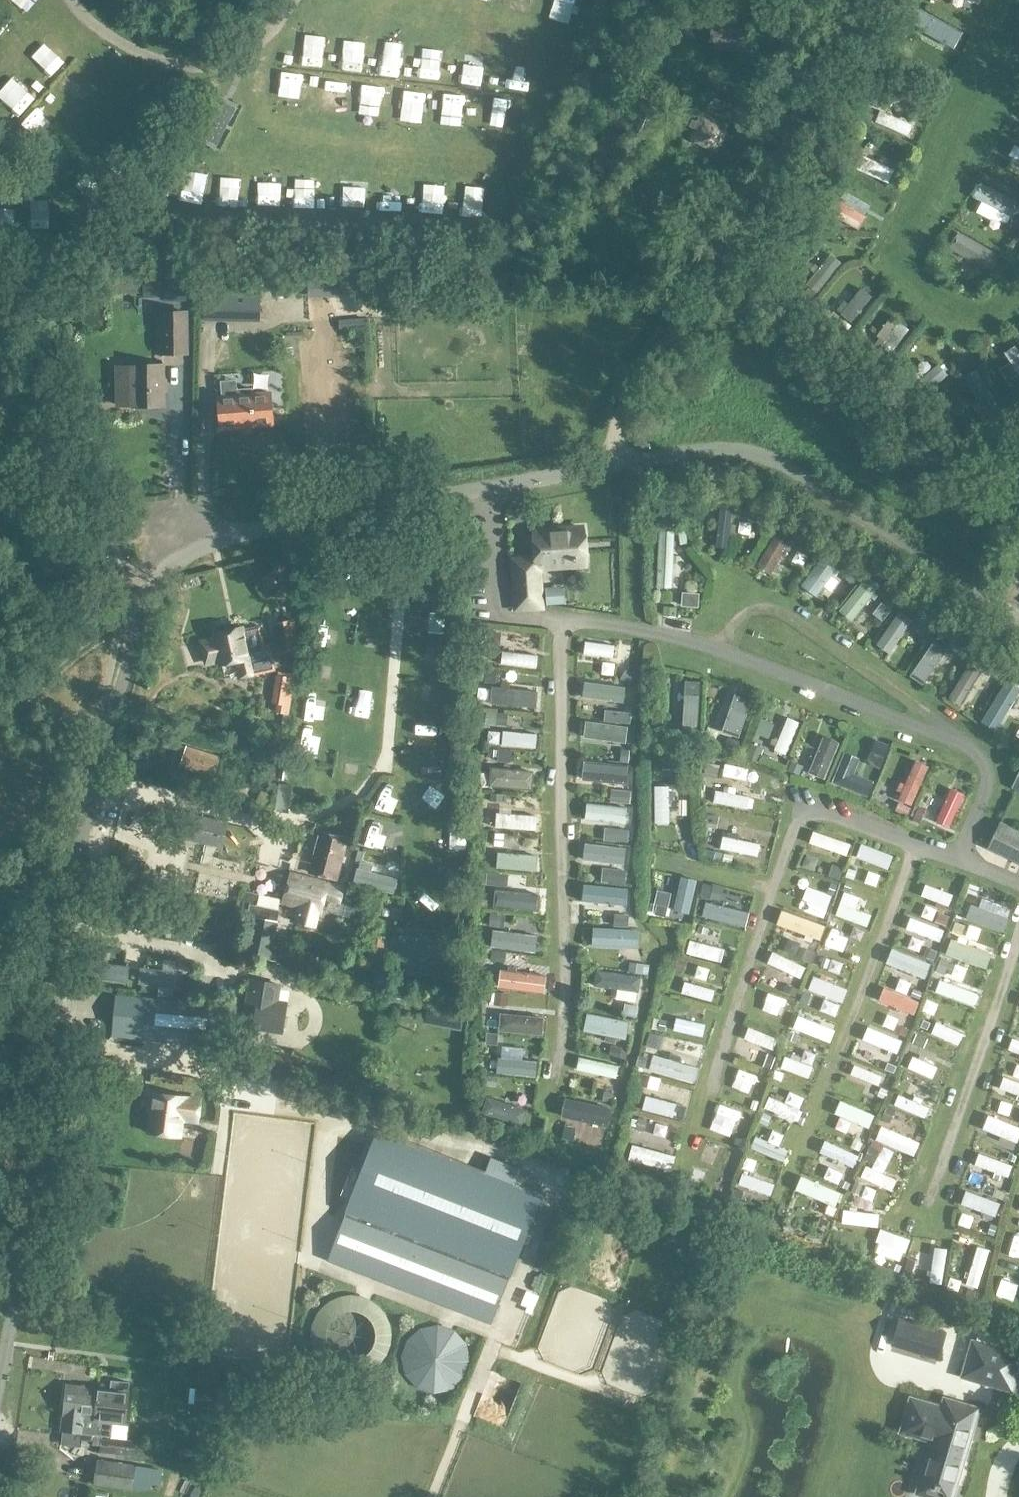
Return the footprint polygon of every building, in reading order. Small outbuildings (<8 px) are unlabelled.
[(970,22),(974,9),(948,0),(944,0),(940,12),(970,22)] [(714,22),(711,43),(718,44),(717,52),(749,55),(751,29),(740,28),(741,16),(721,13),(720,22),(714,22)] [(929,57),(953,65),(958,52),(934,44),(929,57)] [(217,145),(235,107),(218,99),(199,136),(217,145)] [(875,127),(912,139),(916,125),(880,113),(875,127)] [(696,121),(693,127),(699,130),(695,140),(718,150),(720,143),(730,148),(735,137),(725,133),(729,124),(705,114),(701,123),(696,121)] [(851,170),(887,185),(893,169),(858,155),(851,170)] [(839,201),(830,215),(860,233),(869,219),(839,201)] [(972,261),(972,237),(956,237),(956,261),(972,261)] [(191,301),(191,280),(164,280),(163,301),(188,301),(191,301)] [(204,317),(260,318),(261,288),(254,287),(255,282),(222,281),(222,287),(205,286),(204,317)] [(853,321),(876,305),(864,288),(841,304),(853,321)] [(162,310),(162,316),(162,356),(186,356),(186,310),(162,310)] [(132,365),(132,366),(116,366),(117,404),(133,404),(133,405),(163,405),(162,364),(132,365)] [(271,394),(252,395),(252,389),(238,390),(238,396),(219,398),(221,429),(274,425),(271,394)] [(585,524),(532,528),(534,555),(535,566),(535,568),(588,565),(587,563),(585,524)] [(752,537),(752,524),(738,524),(738,537),(752,537)] [(772,575),(799,539),(784,528),(757,563),(772,575)] [(679,591),(680,559),(676,558),(676,533),(660,532),(659,591),(679,591)] [(844,580),(827,566),(809,588),(825,602),(844,580)] [(532,567),(511,568),(514,612),(546,609),(544,581),(533,582),(532,567)] [(865,580),(839,612),(853,624),(880,592),(865,580)] [(350,606),(379,596),(374,582),(345,592),(350,606)] [(547,595),(547,609),(567,607),(566,594),(547,595)] [(891,657),(919,626),(903,612),(876,644),(891,657)] [(295,618),(273,623),(279,652),(301,647),(295,618)] [(218,640),(204,643),(208,664),(223,661),(224,666),(240,663),(243,677),(265,672),(274,670),(269,644),(263,645),(259,625),(245,628),(245,627),(217,633),(218,640)] [(929,685),(956,647),(939,635),(912,673),(929,685)] [(584,661),(615,665),(617,647),(586,642),(584,661)] [(502,672),(539,672),(540,656),(503,655),(502,672)] [(967,705),(987,676),(971,665),(951,694),(967,705)] [(987,700),(998,685),(987,678),(977,693),(987,700)] [(985,714),(1000,724),(1018,696),(1018,688),(1007,680),(985,714)] [(700,723),(698,681),(684,681),(686,724),(700,723)] [(626,685),(585,684),(584,705),(625,707),(626,685)] [(493,709),(539,710),(540,691),(493,690),(493,709)] [(442,711),(444,694),(430,693),(428,710),(442,711)] [(741,737),(750,697),(732,693),(724,733),(741,737)] [(787,758),(802,723),(788,717),(773,752),(787,758)] [(757,738),(774,740),(775,723),(758,722),(757,738)] [(629,728),(585,726),(584,742),(628,744),(629,728)] [(504,734),(503,752),(539,753),(539,735),(504,734)] [(810,774),(827,779),(839,741),(822,735),(810,774)] [(214,780),(221,757),(188,745),(180,768),(214,780)] [(868,798),(873,781),(854,775),(859,759),(844,755),(834,788),(868,798)] [(900,782),(898,802),(921,804),(925,763),(912,762),(910,783),(900,782)] [(583,766),(583,788),(629,788),(629,766),(583,766)] [(748,782),(750,768),(726,766),(725,780),(748,782)] [(491,793),(534,794),(535,771),(492,770),(491,793)] [(673,826),(672,785),(655,786),(657,827),(673,826)] [(737,796),(737,790),(715,789),(714,810),(750,811),(750,796),(737,796)] [(935,826),(951,834),(967,796),(951,789),(935,826)] [(384,819),(394,798),(381,791),(370,812),(384,819)] [(585,807),(586,828),(628,826),(627,805),(585,807)] [(173,835),(212,843),(224,845),(229,822),(177,812),(173,835)] [(495,830),(496,815),(484,814),(483,829),(495,830)] [(538,836),(538,815),(497,816),(497,837),(538,836)] [(1002,822),(989,849),(1018,863),(1018,830),(1002,822)] [(426,851),(444,852),(444,843),(454,843),(455,829),(427,828),(426,851)] [(382,855),(387,834),(365,829),(360,849),(382,855)] [(311,862),(308,873),(338,880),(349,838),(320,830),(311,862)] [(605,831),(605,844),(585,844),(585,869),(626,869),(627,831),(605,831)] [(740,840),(741,834),(724,831),(721,854),(758,859),(761,843),(740,840)] [(814,831),(808,847),(848,862),(854,846),(814,831)] [(493,849),(493,834),(482,834),(482,849),(493,849)] [(856,860),(888,875),(896,859),(864,843),(856,860)] [(499,856),(499,873),(538,873),(538,856),(499,856)] [(817,874),(820,859),(807,856),(804,871),(817,874)] [(398,895),(400,876),(360,870),(357,889),(398,895)] [(877,890),(883,878),(870,872),(865,884),(877,890)] [(446,891),(445,873),(428,874),(430,892),(446,891)] [(346,888),(329,884),(293,874),(286,904),(302,908),(299,921),(316,926),(319,913),(321,913),(324,901),(341,906),(346,888)] [(678,893),(668,892),(666,914),(693,916),(696,881),(679,880),(678,893)] [(921,901),(953,912),(958,897),(926,886),(921,901)] [(815,915),(827,918),(835,892),(823,889),(815,915)] [(497,895),(498,917),(541,915),(540,893),(497,895)] [(275,935),(280,911),(253,905),(250,916),(257,917),(249,955),(289,963),(294,939),(275,935)] [(705,905),(703,922),(738,926),(740,909),(705,905)] [(995,934),(1002,919),(974,906),(967,921),(995,934)] [(934,925),(940,913),(928,907),(922,919),(934,925)] [(824,938),(827,923),(781,912),(777,927),(824,938)] [(442,937),(443,914),(420,913),(420,936),(442,937)] [(904,933),(942,950),(949,935),(912,918),(904,933)] [(169,921),(151,924),(153,935),(171,931),(169,921)] [(639,953),(639,930),(593,929),(592,952),(639,953)] [(545,954),(546,937),(495,935),(494,952),(545,954)] [(417,963),(419,953),(441,957),(443,942),(403,936),(399,960),(417,963)] [(833,937),(825,954),(846,963),(853,947),(833,937)] [(692,939),(687,955),(721,967),(726,951),(692,939)] [(785,954),(797,959),(803,946),(790,941),(785,954)] [(989,976),(995,956),(952,943),(946,962),(989,976)] [(773,953),(766,967),(802,984),(809,969),(773,953)] [(922,991),(930,966),(909,959),(900,984),(922,991)] [(832,962),(829,974),(842,979),(846,967),(832,962)] [(97,964),(95,984),(114,986),(114,980),(129,981),(130,967),(97,964)] [(140,990),(179,991),(180,971),(140,969),(140,990)] [(497,988),(546,990),(547,973),(498,971),(497,988)] [(616,1001),(637,1004),(640,976),(601,972),(599,986),(617,989),(616,1001)] [(837,1005),(845,991),(817,976),(809,990),(837,1005)] [(771,989),(783,995),(789,982),(776,977),(771,989)] [(250,980),(243,1028),(247,1029),(282,1034),(287,1003),(278,1002),(281,985),(250,980)] [(686,981),(681,995),(713,1005),(718,991),(686,981)] [(936,997),(979,1015),(985,1000),(942,983),(936,997)] [(916,1017),(921,1001),(883,990),(879,1006),(916,1017)] [(113,1037),(234,1048),(238,1006),(117,995),(113,1037)] [(777,1020),(780,1005),(765,1002),(762,1017),(777,1020)] [(501,1018),(500,1036),(539,1038),(540,1020),(501,1018)] [(678,1018),(673,1033),(705,1044),(710,1030),(678,1018)] [(800,1037),(823,1045),(827,1033),(805,1025),(800,1037)] [(860,1046),(898,1063),(907,1045),(869,1027),(860,1046)] [(932,1041),(964,1053),(969,1039),(937,1027),(932,1041)] [(743,1045),(776,1055),(781,1039),(748,1029),(743,1045)] [(652,1035),(648,1048),(661,1051),(664,1038),(652,1035)] [(1009,1061),(1018,1065),(1018,1046),(1015,1045),(1009,1061)] [(256,1051),(250,1073),(281,1081),(286,1058),(287,1057),(256,1049),(256,1051)] [(246,1072),(250,1055),(233,1051),(228,1068),(246,1072)] [(580,1055),(577,1078),(620,1083),(623,1060),(580,1055)] [(698,1083),(701,1065),(653,1057),(650,1076),(698,1083)] [(786,1058),(781,1073),(811,1083),(816,1068),(786,1058)] [(935,1086),(941,1072),(914,1059),(907,1073),(935,1086)] [(494,1060),(494,1077),(532,1078),(532,1061),(494,1060)] [(855,1069),(851,1084),(882,1091),(886,1076),(855,1069)] [(766,1095),(770,1080),(739,1071),(735,1087),(766,1095)] [(669,1098),(673,1086),(650,1079),(646,1091),(669,1098)] [(1018,1107),(1018,1088),(1007,1083),(1000,1099),(1018,1107)] [(184,1119),(199,1121),(202,1098),(152,1092),(150,1111),(153,1111),(151,1132),(182,1136),(184,1119)] [(642,1111),(685,1125),(691,1108),(647,1094),(642,1111)] [(757,1113),(763,1099),(752,1095),(747,1109),(757,1113)] [(797,1126),(807,1101),(792,1095),(789,1103),(772,1096),(765,1114),(797,1126)] [(897,1101),(895,1115),(930,1123),(933,1108),(897,1101)] [(866,1133),(873,1119),(846,1106),(834,1132),(847,1138),(853,1127),(866,1133)] [(1005,1109),(1000,1122),(1013,1126),(1018,1113),(1005,1109)] [(894,1128),(909,1134),(914,1122),(900,1116),(894,1128)] [(986,1135),(1018,1151),(1018,1133),(993,1120),(986,1135)] [(917,1162),(923,1147),(883,1129),(876,1145),(917,1162)] [(341,1230),(331,1256),(494,1320),(512,1276),(543,1196),(516,1186),(522,1171),(492,1159),(486,1174),(379,1132),(363,1173),(350,1206),(341,1230)] [(671,1168),(672,1134),(633,1133),(632,1167),(671,1168)] [(762,1158),(780,1163),(786,1141),(768,1136),(762,1158)] [(820,1158),(851,1173),(859,1158),(827,1142),(820,1158)] [(735,1178),(741,1154),(719,1149),(713,1172),(735,1178)] [(860,1183),(894,1198),(900,1184),(888,1178),(897,1156),(883,1150),(874,1170),(867,1167),(860,1183)] [(1013,1192),(1018,1174),(1018,1173),(982,1160),(975,1178),(1013,1192)] [(832,1171),(826,1184),(839,1190),(846,1177),(832,1171)] [(771,1200),(776,1187),(744,1175),(739,1188),(771,1200)] [(806,1182),(802,1194),(833,1205),(838,1193),(806,1182)] [(866,1190),(864,1202),(878,1205),(880,1192),(866,1190)] [(962,1212),(999,1229),(1007,1213),(970,1196),(962,1212)] [(846,1211),(843,1224),(880,1233),(883,1220),(846,1211)] [(890,1271),(905,1275),(914,1246),(900,1242),(890,1271)] [(982,1297),(995,1257),(982,1253),(969,1293),(982,1297)] [(1006,1286),(1001,1304),(1014,1307),(1018,1289),(1006,1286)] [(902,1320),(895,1345),(939,1357),(946,1332),(902,1320)] [(973,1339),(961,1378),(1015,1394),(1018,1379),(1018,1352),(973,1339)] [(112,1390),(101,1389),(96,1434),(112,1436),(114,1421),(127,1423),(132,1383),(114,1380),(112,1390)] [(63,1431),(96,1434),(101,1389),(69,1385),(63,1431)] [(229,1411),(231,1391),(200,1388),(197,1408),(229,1411)] [(904,1431),(936,1441),(920,1492),(937,1496),(953,1496),(978,1410),(947,1401),(944,1409),(914,1400),(904,1431)] [(99,1462),(95,1484),(131,1490),(135,1468),(99,1462)] [(163,1490),(164,1470),(137,1470),(136,1489),(163,1490)] [(176,1496),(185,1475),(174,1470),(165,1493),(176,1496)]
